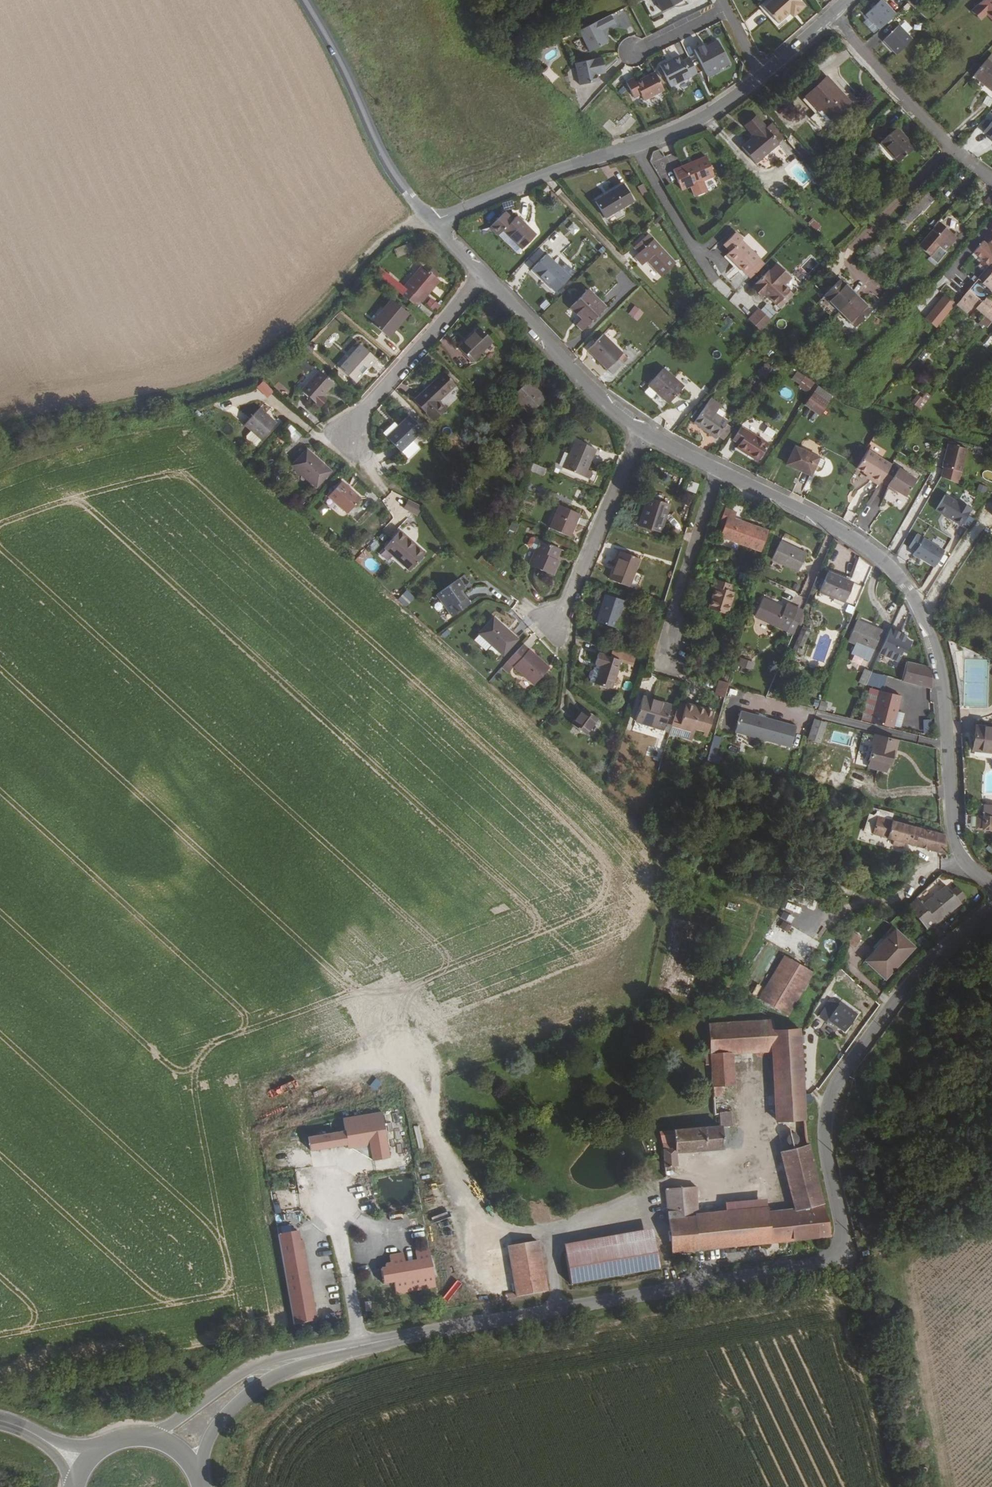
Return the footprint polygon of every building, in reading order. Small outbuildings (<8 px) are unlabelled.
[(661,12),(681,2),(680,0),(654,0),(661,12)] [(764,5),(781,29),(793,20),(798,16),(805,10),(798,0),(770,0),(764,5)] [(879,30),(895,14),(881,0),(880,0),(864,15),(879,30)] [(969,13),(978,21),(984,16),(991,24),(991,0),(982,0),(969,13)] [(610,16),(579,33),(590,54),(608,45),(601,32),(614,25),(610,16)] [(897,27),(881,42),(895,56),(910,41),(897,27)] [(703,43),(692,49),(706,75),(717,70),(715,68),(727,62),(716,40),(705,46),(703,43)] [(666,60),(658,65),(668,86),(695,72),(687,57),(681,60),(678,54),(670,59),(670,60),(666,62),(666,60)] [(601,57),(573,63),(578,85),(597,81),(596,74),(604,72),(601,57)] [(985,60),(972,75),(991,93),(991,66),(985,60)] [(631,77),(624,81),(632,96),(639,93),(642,99),(662,89),(653,72),(634,82),(631,77)] [(837,94),(838,92),(826,78),(806,96),(818,109),(820,108),(831,120),(847,105),(837,94)] [(753,165),(776,145),(762,129),(752,118),(742,127),(751,138),(739,149),(753,165)] [(991,118),(979,134),(991,144),(991,118)] [(768,123),(762,129),(776,145),(782,139),(768,123)] [(899,162),(915,148),(897,128),(880,142),(887,150),(889,149),(899,162)] [(710,171),(699,152),(672,169),(683,187),(688,184),(693,192),(704,186),(699,178),(710,171)] [(683,187),(672,169),(669,171),(680,189),(683,187)] [(625,200),(615,184),(587,202),(598,218),(625,200)] [(637,196),(642,193),(637,185),(632,188),(637,196)] [(929,205),(933,201),(926,194),(909,211),(914,217),(927,204),(929,205)] [(514,249),(528,236),(509,217),(505,220),(497,211),(482,226),(490,234),(495,229),(514,249)] [(572,223),(567,229),(574,235),(579,229),(572,223)] [(939,246),(950,233),(939,223),(919,245),(925,251),(933,241),(939,246)] [(736,232),(723,244),(730,251),(727,255),(746,274),(761,259),(741,240),(743,239),(736,232)] [(988,265),(990,263),(991,260),(991,238),(987,245),(982,241),(973,253),(988,265)] [(645,266),(660,281),(673,269),(651,244),(649,247),(644,241),(633,252),(637,257),(632,262),(640,271),(645,266)] [(872,262),(884,250),(878,244),(866,256),(872,262)] [(561,282),(539,258),(525,271),(547,295),(561,282)] [(761,259),(746,274),(750,278),(765,263),(761,259)] [(374,270),(414,304),(439,278),(435,276),(429,270),(423,264),(403,284),(379,263),(374,270)] [(776,263),(755,284),(755,285),(752,288),(756,293),(762,292),(765,294),(776,305),(789,290),(783,284),(790,277),(776,263)] [(429,270),(435,276),(439,272),(432,267),(429,270)] [(983,284),(991,291),(991,272),(986,267),(977,279),(983,284)] [(856,325),(872,309),(842,278),(826,293),(856,325)] [(968,290),(956,305),(966,313),(977,298),(968,290)] [(944,294),(924,318),(937,328),(956,303),(944,294)] [(577,320),(569,328),(576,335),(598,313),(580,295),(566,308),(577,320)] [(386,334),(406,311),(390,297),(370,321),(386,334)] [(436,312),(441,305),(431,298),(426,306),(436,312)] [(633,306),(628,316),(639,321),(644,311),(633,306)] [(772,322),(760,311),(750,322),(762,333),(772,322)] [(727,316),(721,327),(726,330),(732,319),(727,316)] [(471,364),(492,344),(478,331),(458,350),(471,364)] [(616,359),(596,340),(582,355),(607,379),(617,368),(612,363),(616,359)] [(353,379),(373,357),(357,342),(337,364),(353,379)] [(318,393),(327,381),(313,370),(297,391),(315,406),(323,397),(318,393)] [(758,384),(765,374),(759,370),(752,380),(758,384)] [(679,392),(658,374),(643,391),(664,409),(679,392)] [(439,407),(457,391),(445,377),(415,403),(433,424),(445,413),(439,407)] [(807,386),(799,379),(791,389),(800,396),(807,386)] [(273,390),(261,380),(255,386),(267,396),(273,390)] [(532,416),(547,402),(529,383),(514,398),(532,416)] [(805,389),(802,394),(817,403),(820,398),(805,389)] [(802,394),(794,407),(804,414),(809,417),(817,403),(802,394)] [(921,412),(931,398),(927,394),(922,400),(918,397),(912,405),(921,412)] [(740,412),(747,402),(740,397),(733,407),(740,412)] [(706,403),(700,413),(690,428),(710,441),(712,440),(720,428),(721,426),(711,419),(717,410),(706,403)] [(257,438),(271,422),(253,407),(239,424),(257,438)] [(425,432),(408,417),(388,438),(404,453),(414,443),(425,432)] [(295,430),(284,420),(278,427),(289,436),(295,430)] [(393,424),(384,434),(388,438),(397,428),(393,424)] [(764,435),(773,439),(776,431),(768,427),(764,435)] [(720,428),(712,440),(718,444),(726,432),(720,428)] [(731,452),(750,464),(761,446),(735,430),(726,444),(733,448),(731,452)] [(597,461),(601,452),(578,442),(565,469),(591,482),(596,475),(589,471),(594,460),(597,461)] [(412,460),(422,450),(414,443),(404,453),(412,460)] [(960,447),(941,443),(936,466),(937,467),(935,474),(954,478),(960,447)] [(983,455),(984,447),(973,446),(972,453),(983,455)] [(312,486),(325,471),(300,449),(287,465),(312,486)] [(803,479),(807,469),(811,462),(787,450),(778,467),(803,479)] [(874,484),(885,467),(862,452),(850,471),(862,478),(867,481),(865,483),(872,487),(874,484)] [(816,464),(811,462),(807,469),(813,472),(816,464)] [(545,472),(534,466),(531,473),(542,479),(545,472)] [(899,499),(909,483),(885,467),(874,484),(899,499)] [(342,513),(356,498),(338,482),(324,497),(342,513)] [(687,491),(694,493),(697,485),(690,483),(687,491)] [(871,494),(869,492),(861,506),(863,507),(871,494)] [(953,502),(940,494),(931,509),(956,525),(967,508),(954,500),(953,502)] [(663,533),(673,503),(655,497),(648,518),(644,518),(641,525),(663,533)] [(403,508),(418,515),(423,505),(408,498),(403,508)] [(569,538),(580,516),(561,507),(550,529),(569,538)] [(761,553),(769,531),(734,519),(736,513),(725,509),(721,520),(725,521),(719,539),(761,553)] [(405,571),(421,554),(397,532),(381,549),(405,571)] [(939,551),(912,533),(904,546),(910,550),(907,554),(913,558),(914,558),(929,567),(939,551)] [(553,561),(558,551),(540,542),(527,567),(550,579),(558,564),(553,561)] [(798,573),(806,555),(781,543),(773,560),(798,573)] [(631,585),(641,558),(621,551),(610,578),(631,585)] [(871,569),(857,560),(847,585),(826,575),(817,595),(842,606),(846,598),(857,602),(871,569)] [(732,589),(735,582),(717,575),(714,584),(717,585),(710,605),(730,612),(737,591),(732,589)] [(454,591),(460,587),(453,579),(433,594),(447,614),(462,604),(454,591)] [(406,589),(397,599),(405,606),(415,596),(406,589)] [(615,627),(625,600),(605,593),(595,620),(615,627)] [(786,633),(797,612),(786,606),(785,610),(763,599),(755,618),(786,633)] [(497,654),(512,638),(488,618),(474,635),(497,654)] [(865,658),(878,627),(860,618),(852,640),(857,642),(852,653),(865,658)] [(802,653),(811,628),(802,625),(793,650),(802,653)] [(543,669),(545,665),(519,644),(503,660),(506,663),(494,679),(499,682),(512,666),(531,682),(538,674),(543,669)] [(610,686),(619,657),(597,650),(593,662),(599,664),(594,682),(610,686)] [(751,669),(754,661),(740,656),(737,664),(751,669)] [(941,683),(935,681),(934,659),(921,656),(918,667),(911,665),(906,685),(941,694),(941,683)] [(854,678),(863,682),(868,669),(859,665),(854,678)] [(544,680),(548,673),(543,669),(538,674),(544,680)] [(885,691),(877,723),(898,728),(906,696),(885,691)] [(659,726),(667,702),(653,697),(653,701),(638,696),(631,718),(659,726)] [(678,723),(677,728),(688,731),(689,726),(706,731),(712,711),(682,702),(676,722),(678,723)] [(581,734),(594,718),(580,706),(567,723),(581,734)] [(801,725),(746,710),(740,731),(796,746),(801,725)] [(821,741),(828,721),(820,718),(813,738),(821,741)] [(931,732),(932,719),(924,718),(923,732),(931,732)] [(991,746),(991,727),(968,724),(965,747),(991,751),(991,746)] [(688,731),(704,736),(706,731),(689,726),(688,731)] [(708,754),(717,756),(722,736),(714,734),(708,754)] [(900,750),(902,741),(881,734),(872,760),(890,766),(895,748),(900,750)] [(842,775),(831,777),(832,785),(843,783),(842,775)] [(983,814),(973,814),(972,828),(991,829),(991,803),(984,803),(983,814)] [(889,820),(882,817),(876,834),(895,840),(894,843),(911,849),(912,845),(946,855),(944,836),(899,822),(901,816),(891,813),(889,820)] [(867,832),(876,834),(882,817),(872,815),(867,832)] [(949,890),(944,885),(922,906),(938,923),(960,902),(959,901),(965,896),(955,885),(949,890)] [(922,906),(915,899),(906,907),(930,931),(938,923),(922,906)] [(783,920),(779,926),(788,931),(792,925),(783,920)] [(885,981),(916,948),(893,928),(864,963),(885,981)] [(855,932),(846,938),(853,947),(862,940),(855,932)] [(818,979),(793,959),(763,1000),(789,1019),(818,979)] [(829,1001),(818,1021),(828,1026),(830,1023),(848,1033),(858,1014),(840,1004),(839,1006),(829,1001)] [(800,1033),(799,1033),(773,1035),(772,1022),(710,1028),(712,1055),(730,1055),(757,1054),(757,1063),(774,1062),(778,1123),(782,1123),(803,1120),(800,1039),(800,1033)] [(730,1055),(712,1055),(712,1067),(714,1086),(733,1086),(730,1055)] [(371,1086),(378,1089),(382,1081),(375,1077),(371,1086)] [(731,1113),(720,1114),(721,1128),(733,1127),(731,1113)] [(376,1162),(393,1160),(388,1126),(313,1137),(314,1151),(351,1146),(352,1150),(364,1148),(365,1156),(375,1154),(376,1162)] [(723,1150),(721,1128),(662,1134),(666,1168),(679,1166),(677,1154),(723,1150)] [(779,1154),(796,1210),(807,1207),(822,1202),(807,1147),(788,1152),(779,1154)] [(446,1195),(448,1193),(448,1192),(448,1191),(448,1189),(445,1187),(443,1186),(441,1187),(439,1189),(439,1191),(439,1193),(441,1195),(443,1196),(446,1195)] [(456,1187),(455,1186),(453,1186),(451,1186),(450,1187),(449,1188),(448,1189),(448,1191),(448,1192),(449,1193),(451,1195),(453,1195),(454,1195),(456,1194),(457,1192),(457,1190),(457,1189),(456,1187)] [(699,1188),(668,1191),(674,1252),(771,1242),(769,1219),(768,1209),(702,1216),(699,1188)] [(798,1217),(769,1219),(771,1242),(830,1235),(822,1202),(807,1207),(796,1210),(798,1217)] [(659,1269),(652,1228),(563,1244),(571,1285),(659,1269)] [(433,1231),(433,1243),(450,1243),(450,1231),(433,1231)] [(300,1232),(279,1236),(295,1326),(317,1322),(305,1242),(302,1243),(300,1232)] [(537,1240),(506,1246),(516,1296),(545,1291),(537,1240)] [(437,1291),(431,1252),(417,1255),(419,1267),(407,1269),(405,1257),(391,1259),(393,1266),(387,1267),(388,1271),(382,1272),(385,1287),(396,1286),(398,1297),(437,1291)]
